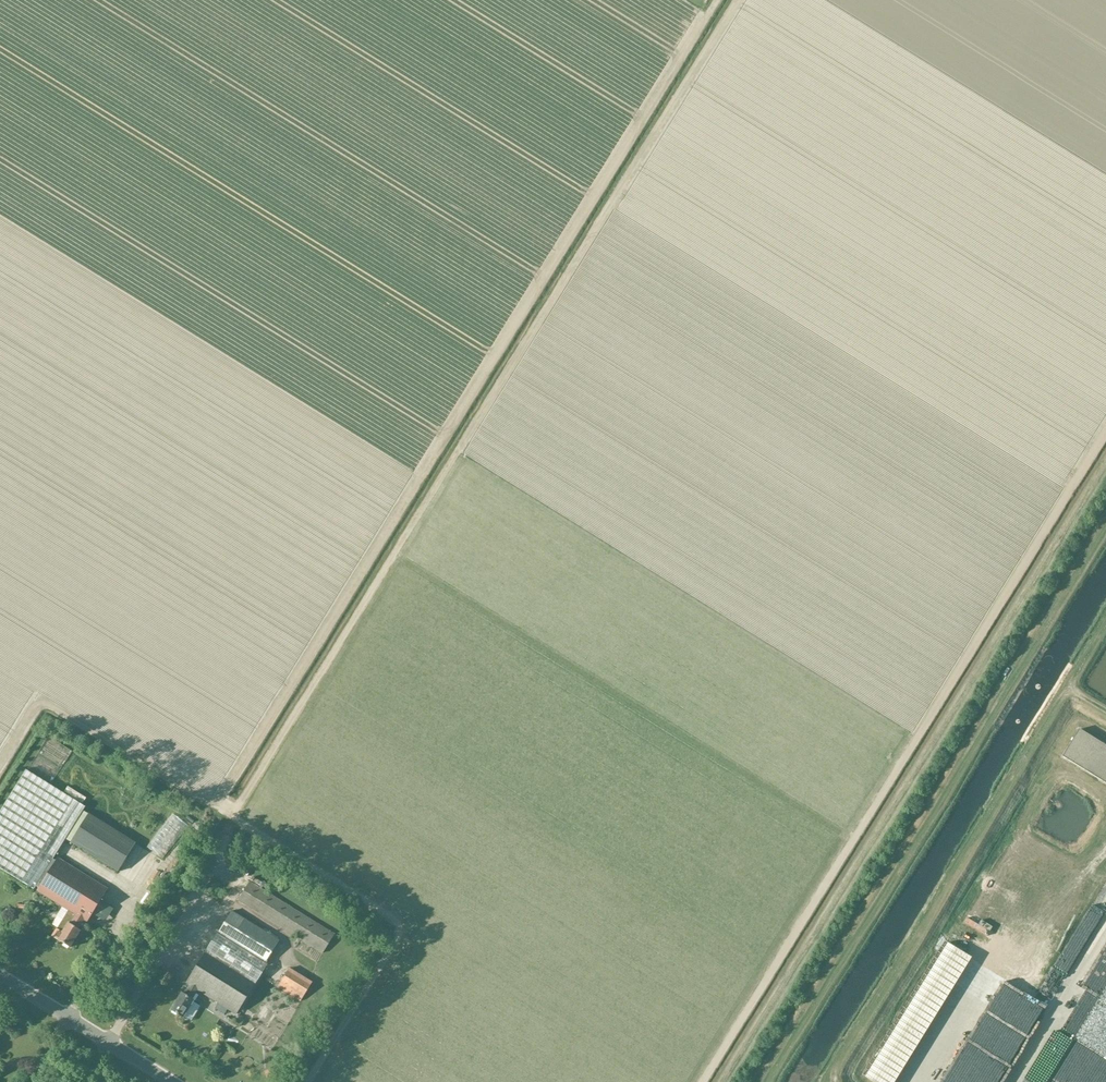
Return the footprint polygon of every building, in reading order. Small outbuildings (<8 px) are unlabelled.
[(1063,757),(1105,784),(1105,746),(1080,729),(1063,757)] [(0,811),(0,869),(34,890),(36,887),(39,889),(37,892),(68,911),(56,930),(52,937),(57,941),(70,948),(80,931),(78,930),(84,921),(87,923),(107,890),(58,859),(56,862),(52,860),(65,840),(118,873),(135,844),(88,815),(83,812),(85,808),(25,770),(0,811)] [(322,954),(333,936),(249,883),(238,902),(322,954)] [(236,1015),(252,988),(254,985),(255,985),(268,965),(265,963),(279,942),(231,912),(186,984),(189,986),(183,995),(181,994),(171,1011),(183,1018),(193,1002),(192,1000),(198,991),(236,1015)] [(300,1002),(312,983),(289,968),(277,988),(300,1002)] [(912,1071),(901,1072),(902,1081),(913,1081),(912,1071)]
